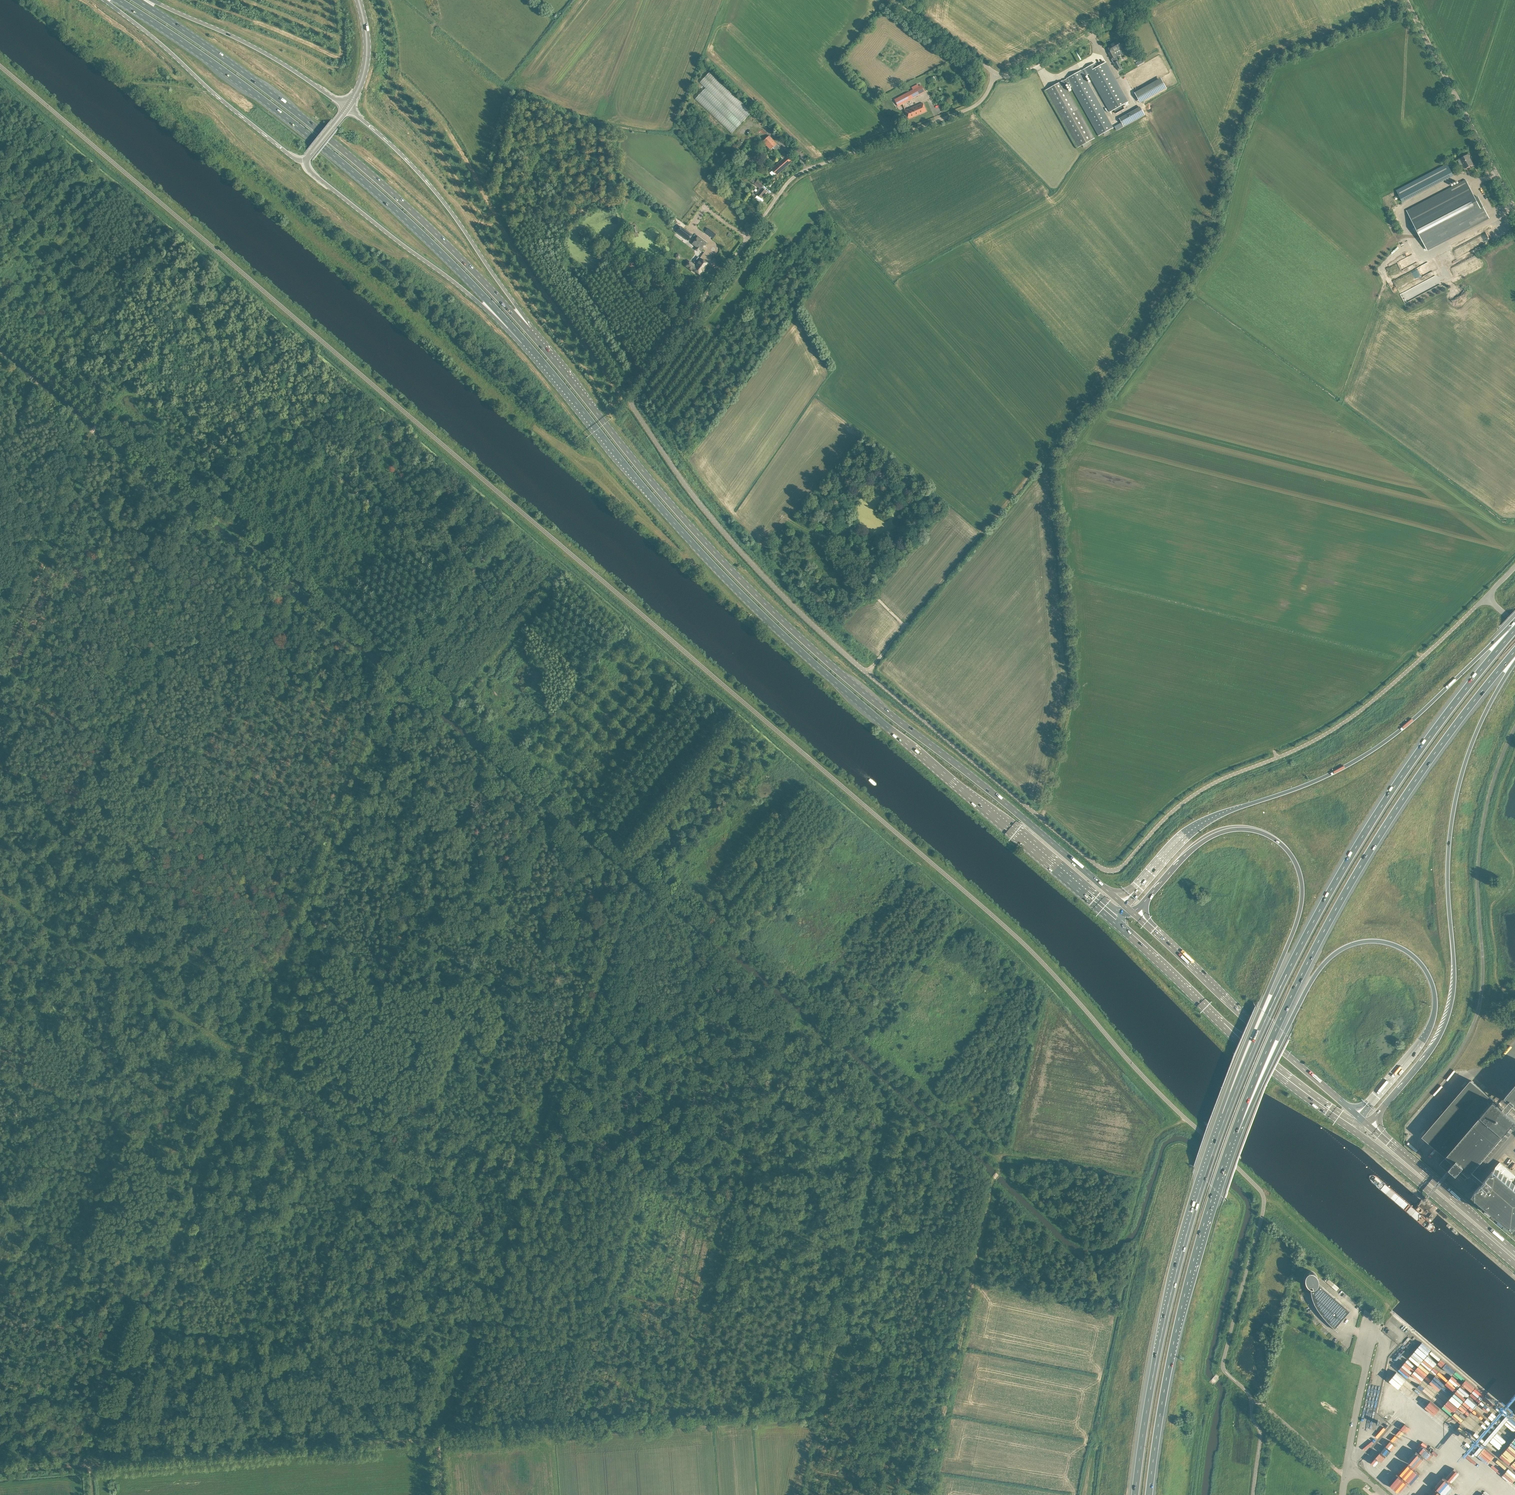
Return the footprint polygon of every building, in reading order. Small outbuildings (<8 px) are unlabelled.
[(1111,52),(1109,53),(1112,59),(1116,57),(1113,52),(1121,47),(1118,41),(1108,46),(1111,52)] [(1082,145),(1084,147),(1090,144),(1089,141),(1095,138),(1065,85),(1069,82),(1099,136),(1103,133),(1105,135),(1110,132),(1109,130),(1113,128),(1085,77),(1089,74),(1110,112),(1114,110),(1116,113),(1119,112),(1117,108),(1120,106),(1122,110),(1125,109),(1123,107),(1125,106),(1124,104),(1128,102),(1106,62),(1097,67),(1095,63),(1081,70),(1046,90),(1078,147),(1082,145)] [(695,99),(732,133),(753,111),(710,71),(700,82),(706,88),(695,99)] [(1164,78),(1136,91),(1141,102),(1169,89),(1164,78)] [(913,89),(895,99),(898,106),(906,102),(906,101),(922,93),(919,86),(917,84),(912,87),(913,89)] [(905,110),(906,114),(908,119),(926,111),(923,103),(905,110)] [(1119,118),(1124,126),(1145,114),(1140,106),(1119,118)] [(774,148),(776,150),(780,147),(769,135),(763,141),(771,150),(774,148)] [(748,147),(752,152),(763,143),(761,141),(758,143),(756,140),(748,147)] [(792,161),(784,152),(781,156),(783,159),(772,169),(777,175),(792,161)] [(1465,169),(1469,167),(1473,164),(1468,154),(1460,159),(1465,169)] [(1403,202),(1422,192),(1454,175),(1448,164),(1416,181),(1416,180),(1396,190),(1403,202)] [(1466,180),(1407,211),(1417,229),(1427,250),(1489,218),(1478,197),(1476,198),(1466,180)] [(757,194),(762,198),(767,191),(762,188),(757,194)] [(681,225),(676,231),(688,240),(692,234),(681,225)] [(697,236),(692,243),(697,247),(695,249),(697,251),(699,249),(701,250),(707,243),(697,236)] [(702,271),(704,268),(708,263),(700,257),(700,258),(698,256),(693,264),(689,261),(686,266),(694,272),(695,271),(700,275),(703,271),(702,271)] [(1436,279),(1429,263),(1393,279),(1399,292),(1422,282),(1423,285),(1436,279)] [(1401,271),(1397,264),(1387,268),(1391,276),(1401,271)] [(1472,1080),(1425,1135),(1448,1155),(1440,1164),(1454,1177),(1458,1173),(1466,1179),(1509,1128),(1511,1129),(1513,1127),(1514,1128),(1514,1127),(1514,1118),(1472,1080)] [(1507,1095),(1506,1096),(1514,1104),(1514,1085),(1507,1095)] [(1514,1225),(1513,1226),(1514,1226),(1514,1224),(1514,1185),(1495,1168),(1496,1167),(1474,1192),(1475,1192),(1514,1225)] [(1446,1219),(1449,1216),(1441,1209),(1439,1212),(1446,1219)] [(1350,1310),(1318,1283),(1318,1282),(1318,1281),(1318,1280),(1317,1278),(1317,1276),(1316,1274),(1315,1273),(1314,1272),(1313,1272),(1312,1271),(1311,1271),(1310,1271),(1309,1271),(1308,1271),(1308,1272),(1307,1272),(1306,1273),(1305,1274),(1305,1275),(1305,1277),(1304,1278),(1305,1280),(1305,1281),(1306,1283),(1306,1284),(1307,1286),(1309,1287),(1310,1288),(1311,1293),(1311,1296),(1312,1299),(1314,1304),(1317,1309),(1320,1313),(1323,1317),(1326,1321),(1330,1324),(1334,1328),(1338,1331),(1335,1328),(1350,1310)] [(1356,1310),(1358,1307),(1359,1308),(1361,1305),(1353,1301),(1351,1303),(1353,1304),(1351,1308),(1356,1310)] [(1415,1398),(1413,1402),(1422,1408),(1426,1400),(1416,1394),(1415,1396),(1414,1395),(1413,1397),(1415,1398)] [(1475,1403),(1488,1412),(1494,1404),(1481,1394),(1475,1403)] [(1385,1410),(1387,1398),(1381,1397),(1378,1409),(1385,1410)] [(1474,1451),(1490,1463),(1495,1456),(1478,1443),(1471,1452),(1473,1453),(1474,1451)] [(1463,1476),(1452,1469),(1443,1481),(1439,1478),(1431,1489),(1427,1486),(1420,1494),(1449,1494),(1463,1476)]
